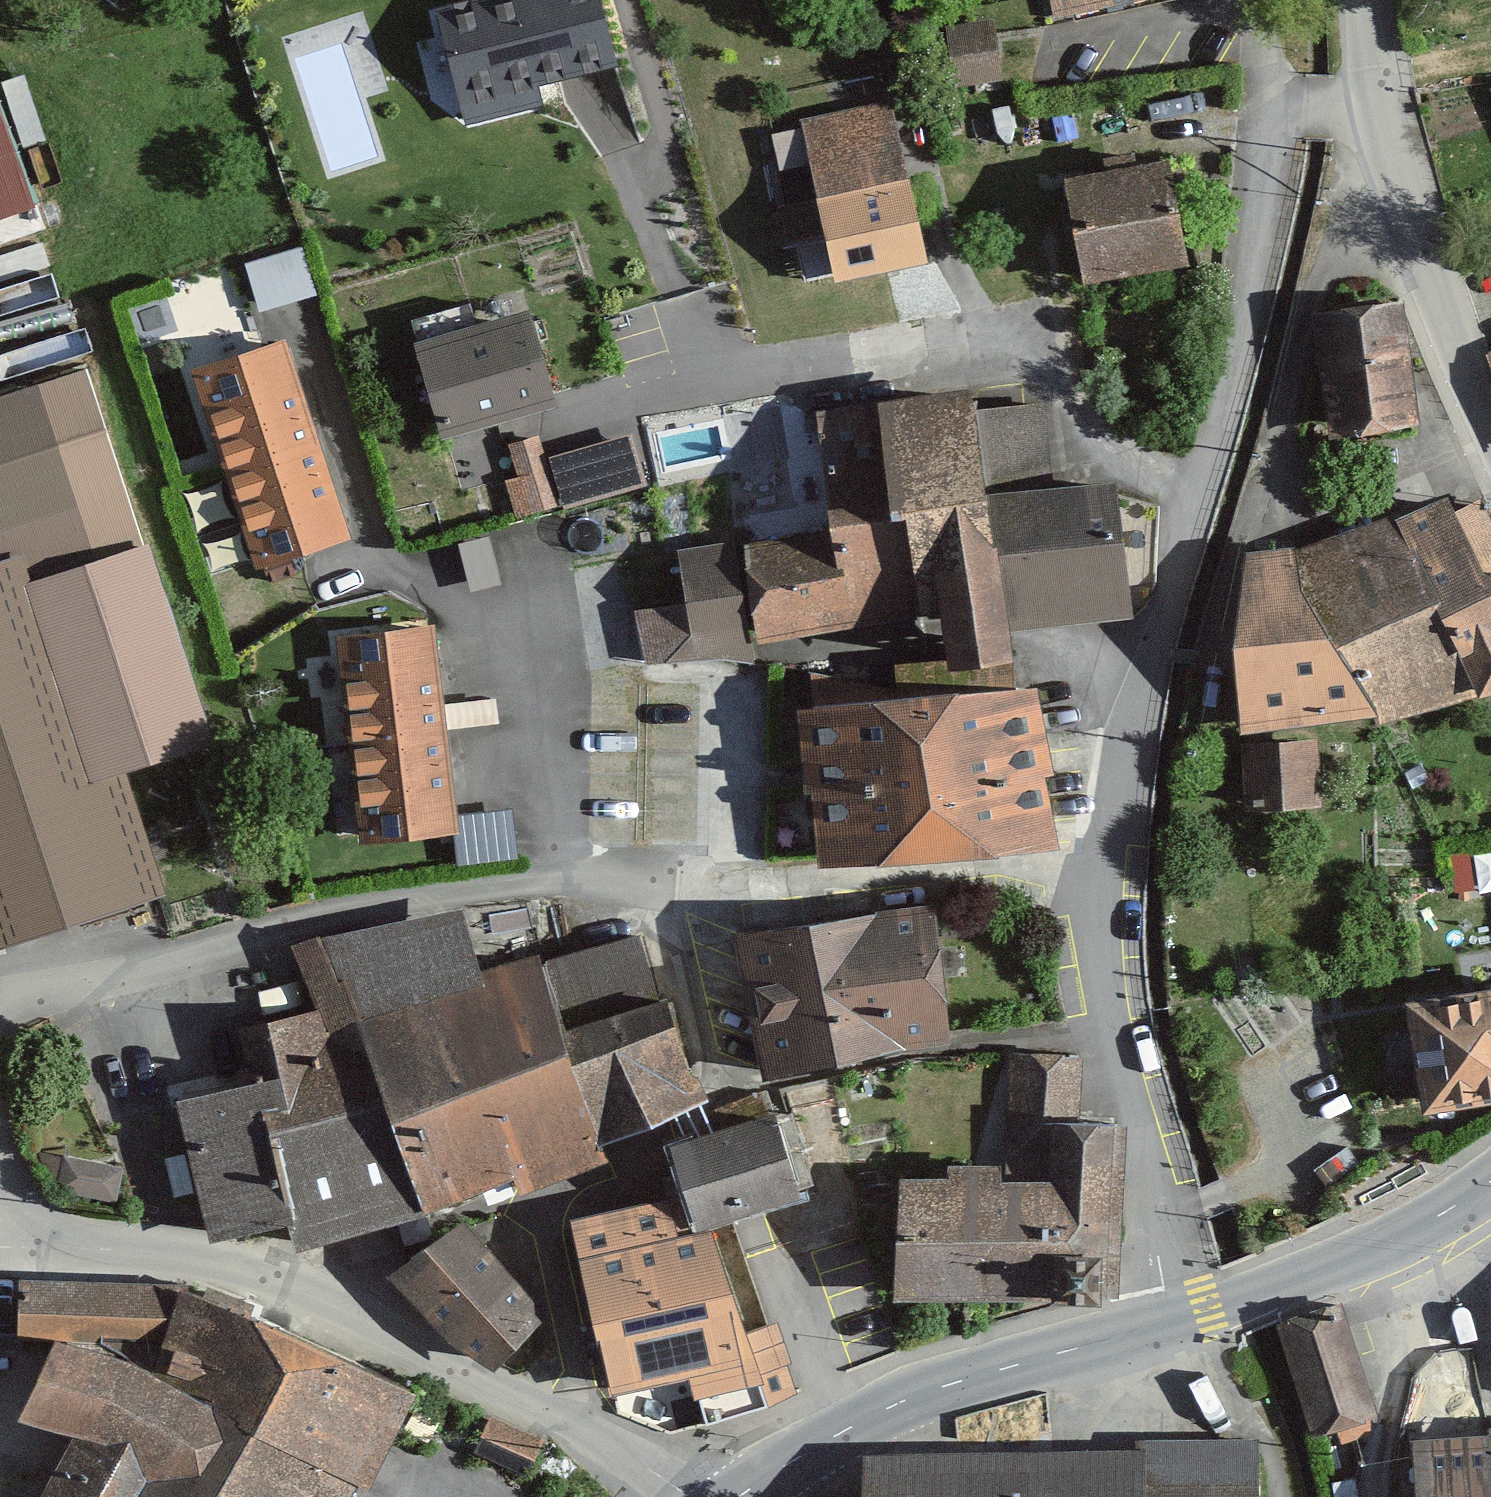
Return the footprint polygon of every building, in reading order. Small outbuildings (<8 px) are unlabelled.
[(438,3),(465,118),(541,100),(536,80),(620,60),(606,0),(450,0),(438,3)] [(1057,12),(1110,0),(1055,0),(1057,12)] [(955,84),(1004,76),(996,16),(946,23),(955,84)] [(36,202),(0,95),(0,214),(36,202)] [(827,229),(837,277),(928,258),(894,97),(803,117),(819,192),(780,200),(788,238),(827,229)] [(1065,168),(1084,276),(1191,257),(1172,150),(1065,168)] [(246,259),(260,310),(317,293),(303,243),(246,259)] [(1327,434),(1416,425),(1404,302),(1315,311),(1327,434)] [(417,336),(443,431),(557,401),(531,305),(417,336)] [(255,564),(350,535),(288,336),(193,365),(255,564)] [(31,576),(143,540),(87,363),(0,391),(0,555),(22,548),(31,576)] [(977,379),(891,390),(904,495),(918,608),(942,605),(951,676),(1014,669),(1009,626),(991,485),(981,405),(977,379)] [(831,520),(904,495),(891,390),(819,406),(831,520)] [(981,405),(991,485),(1009,626),(1132,611),(1115,473),(1054,481),(1043,397),(981,405)] [(633,430),(549,454),(565,510),(649,486),(633,430)] [(505,478),(516,519),(560,507),(540,433),(509,442),(518,475),(505,478)] [(1325,537),(1378,711),(1380,720),(1490,690),(1490,564),(1487,566),(1448,493),(1325,537)] [(918,608),(904,495),(831,520),(852,621),(918,608)] [(757,637),(852,621),(831,520),(745,543),(757,637)] [(636,607),(647,667),(756,660),(736,536),(678,545),(687,599),(636,607)] [(25,578),(89,779),(127,767),(216,739),(151,537),(143,540),(31,576),(25,578)] [(1241,729),(1378,711),(1325,537),(1248,544),(1234,634),(1241,729)] [(127,767),(89,779),(25,578),(31,576),(22,548),(0,555),(0,943),(167,890),(127,767)] [(359,839),(459,828),(437,621),(337,631),(359,839)] [(798,700),(818,861),(1058,840),(1040,681),(798,700)] [(1320,735),(1242,739),(1245,805),(1323,802),(1320,735)] [(735,927),(764,1077),(952,1036),(938,897),(735,927)] [(520,1192),(608,1158),(601,1135),(542,957),(539,948),(483,964),(464,904),(324,932),(424,1209),(513,1174),(520,1192)] [(601,1135),(709,1093),(640,930),(542,957),(601,1135)] [(287,1242),(424,1209),(324,932),(288,959),(291,1006),(229,1020),(246,1081),(167,1102),(200,1242),(282,1223),(287,1242)] [(1424,1107),(1490,1097),(1490,981),(1407,994),(1424,1107)] [(1001,1047),(998,1159),(949,1158),(949,1171),(898,1169),(895,1289),(1121,1295),(1126,1115),(1072,1114),(1074,1049),(1001,1047)] [(697,1223),(802,1192),(776,1104),(671,1136),(697,1223)] [(126,1165),(40,1150),(57,1191),(119,1203),(126,1165)] [(714,1223),(691,1227),(682,1189),(571,1214),(609,1390),(690,1372),(693,1394),(761,1380),(770,1404),(796,1392),(779,1319),(749,1327),(714,1223)] [(548,1309),(465,1215),(389,1271),(494,1367),(548,1309)] [(27,1355),(338,1488),(406,1390),(174,1289),(13,1286),(10,1345),(27,1355)] [(1310,1438),(1376,1413),(1335,1304),(1269,1328),(1310,1438)] [(338,1488),(27,1355),(0,1401),(0,1416),(44,1442),(24,1496),(332,1496),(338,1488)] [(481,1433),(535,1458),(545,1437),(490,1412),(481,1433)] [(1128,1436),(989,1432),(988,1458),(856,1455),(855,1496),(1129,1496),(1128,1436)] [(1129,1496),(1255,1496),(1256,1437),(1128,1436),(1129,1496)] [(1487,1458),(1486,1437),(1402,1442),(1405,1496),(1490,1496),(1490,1458),(1487,1458)]
